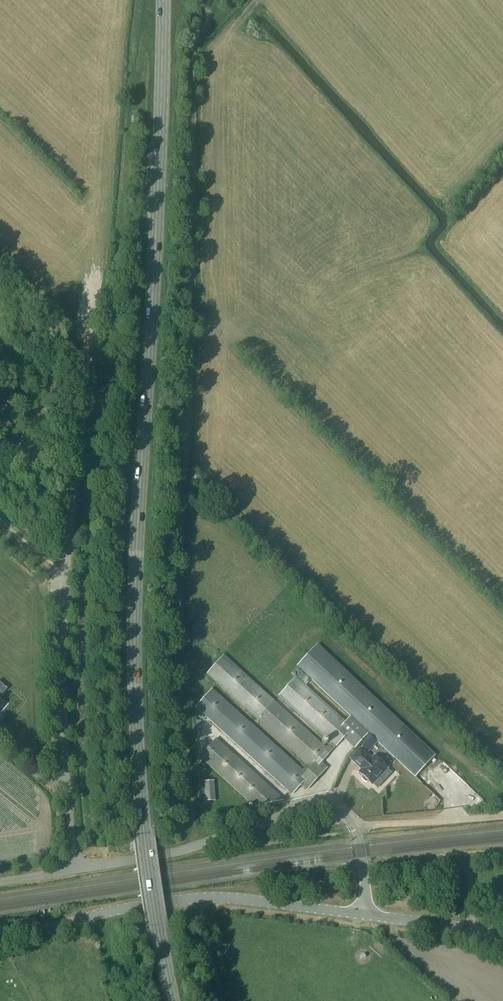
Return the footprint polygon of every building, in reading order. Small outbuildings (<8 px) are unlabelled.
[(7,419),(0,424),(0,429),(10,441),(18,435),(7,419)] [(212,689),(195,707),(289,791),(292,794),(300,785),(306,791),(326,769),(321,764),(345,737),(352,744),(356,740),(366,749),(375,739),(415,776),(435,754),(318,644),(297,666),(351,716),(345,722),(296,677),(278,696),(328,741),(331,745),(327,749),(324,746),(268,695),(265,692),(224,655),(220,661),(209,673),(252,712),(258,718),(309,764),(302,771),(252,725),(245,719),(212,689)] [(310,680),(296,667),(292,672),(306,685),(310,680)] [(247,800),(263,782),(216,739),(200,757),(247,800)] [(361,776),(361,778),(365,782),(367,782),(368,781),(372,784),(381,774),(381,773),(386,767),(374,755),(371,758),(360,748),(350,758),(361,769),(359,772),(362,775),(361,776)] [(214,780),(204,781),(205,801),(215,800),(214,780)]
